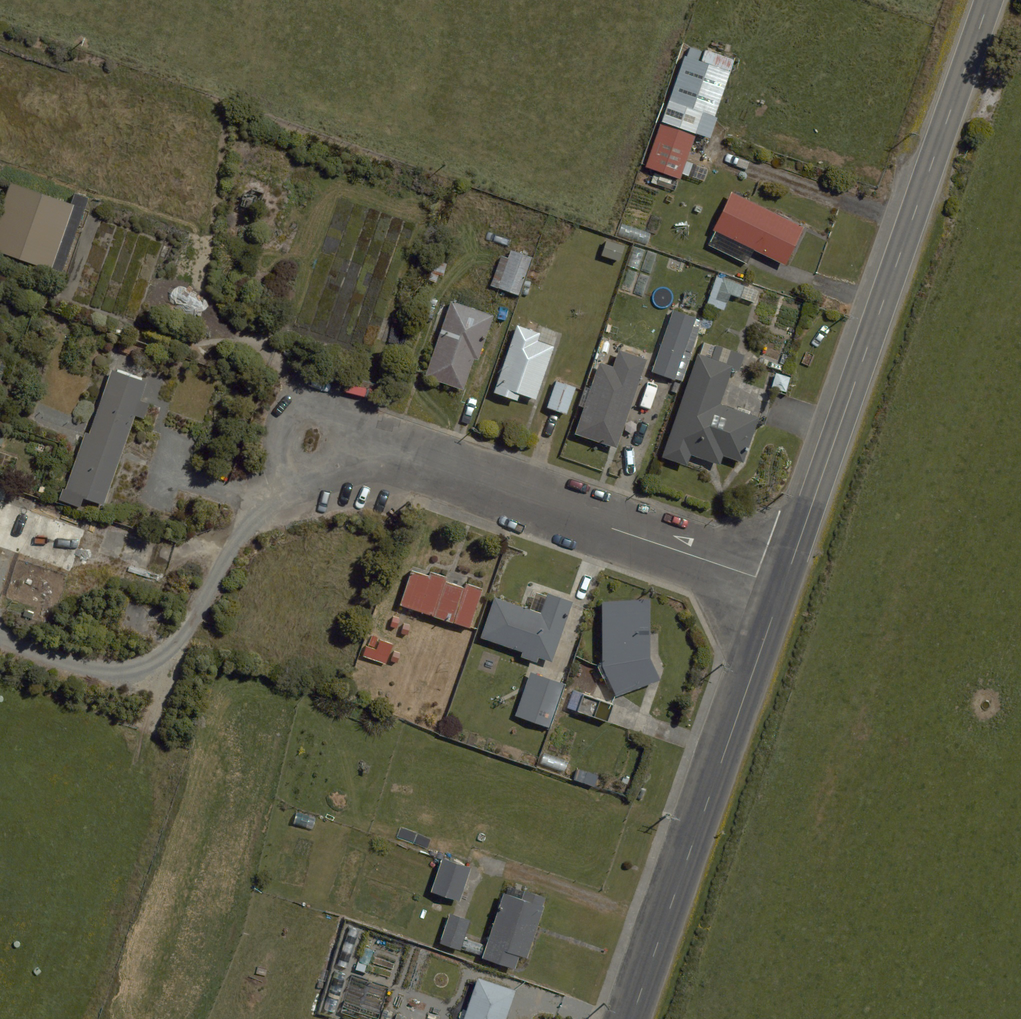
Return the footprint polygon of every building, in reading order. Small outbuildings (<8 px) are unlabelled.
[(666,110),(713,126),(732,71),(685,55),(666,110)] [(680,179),(696,135),(660,123),(645,167),(680,179)] [(12,184),(0,218),(0,252),(51,269),(73,205),(12,184)] [(732,193),(714,230),(786,265),(804,228),(732,193)] [(625,246),(607,240),(602,256),(620,261),(625,246)] [(501,255),(491,285),(518,294),(532,257),(511,249),(508,258),(501,255)] [(759,292),(717,277),(707,304),(724,311),(730,294),(755,303),(759,292)] [(494,316),(451,302),(425,377),(463,390),(474,358),(479,360),(494,316)] [(673,310),(652,371),(674,379),(695,317),(673,310)] [(541,333),(517,325),(494,392),(518,401),(520,394),(536,399),(554,347),(538,341),(541,333)] [(617,448),(647,359),(620,350),(614,367),(600,362),(576,434),(617,448)] [(733,365),(697,353),(662,457),(687,466),(691,455),(720,464),(723,456),(744,462),(759,417),(720,404),(733,365)] [(145,382),(112,371),(90,433),(85,432),(65,490),(63,489),(59,500),(80,507),(84,496),(103,503),(134,414),(143,417),(148,404),(139,401),(145,382)] [(556,381),(547,408),(567,414),(576,388),(556,381)] [(412,571),(400,606),(470,629),(483,589),(467,583),(465,588),(446,582),(447,578),(431,572),(429,577),(412,571)] [(552,662),(573,602),(548,594),(541,614),(495,598),(481,638),(552,662)] [(650,601),(602,602),(603,667),(616,698),(660,680),(650,659),(650,601)] [(564,684),(531,672),(515,715),(549,727),(564,684)] [(471,869),(442,859),(431,892),(460,901),(471,869)] [(522,900),(504,894),(483,959),(515,970),(519,957),(527,959),(547,898),(525,891),(522,900)] [(470,920),(450,914),(440,943),(460,950),(470,920)] [(479,978),(464,1018),(506,1018),(516,991),(479,978)]
